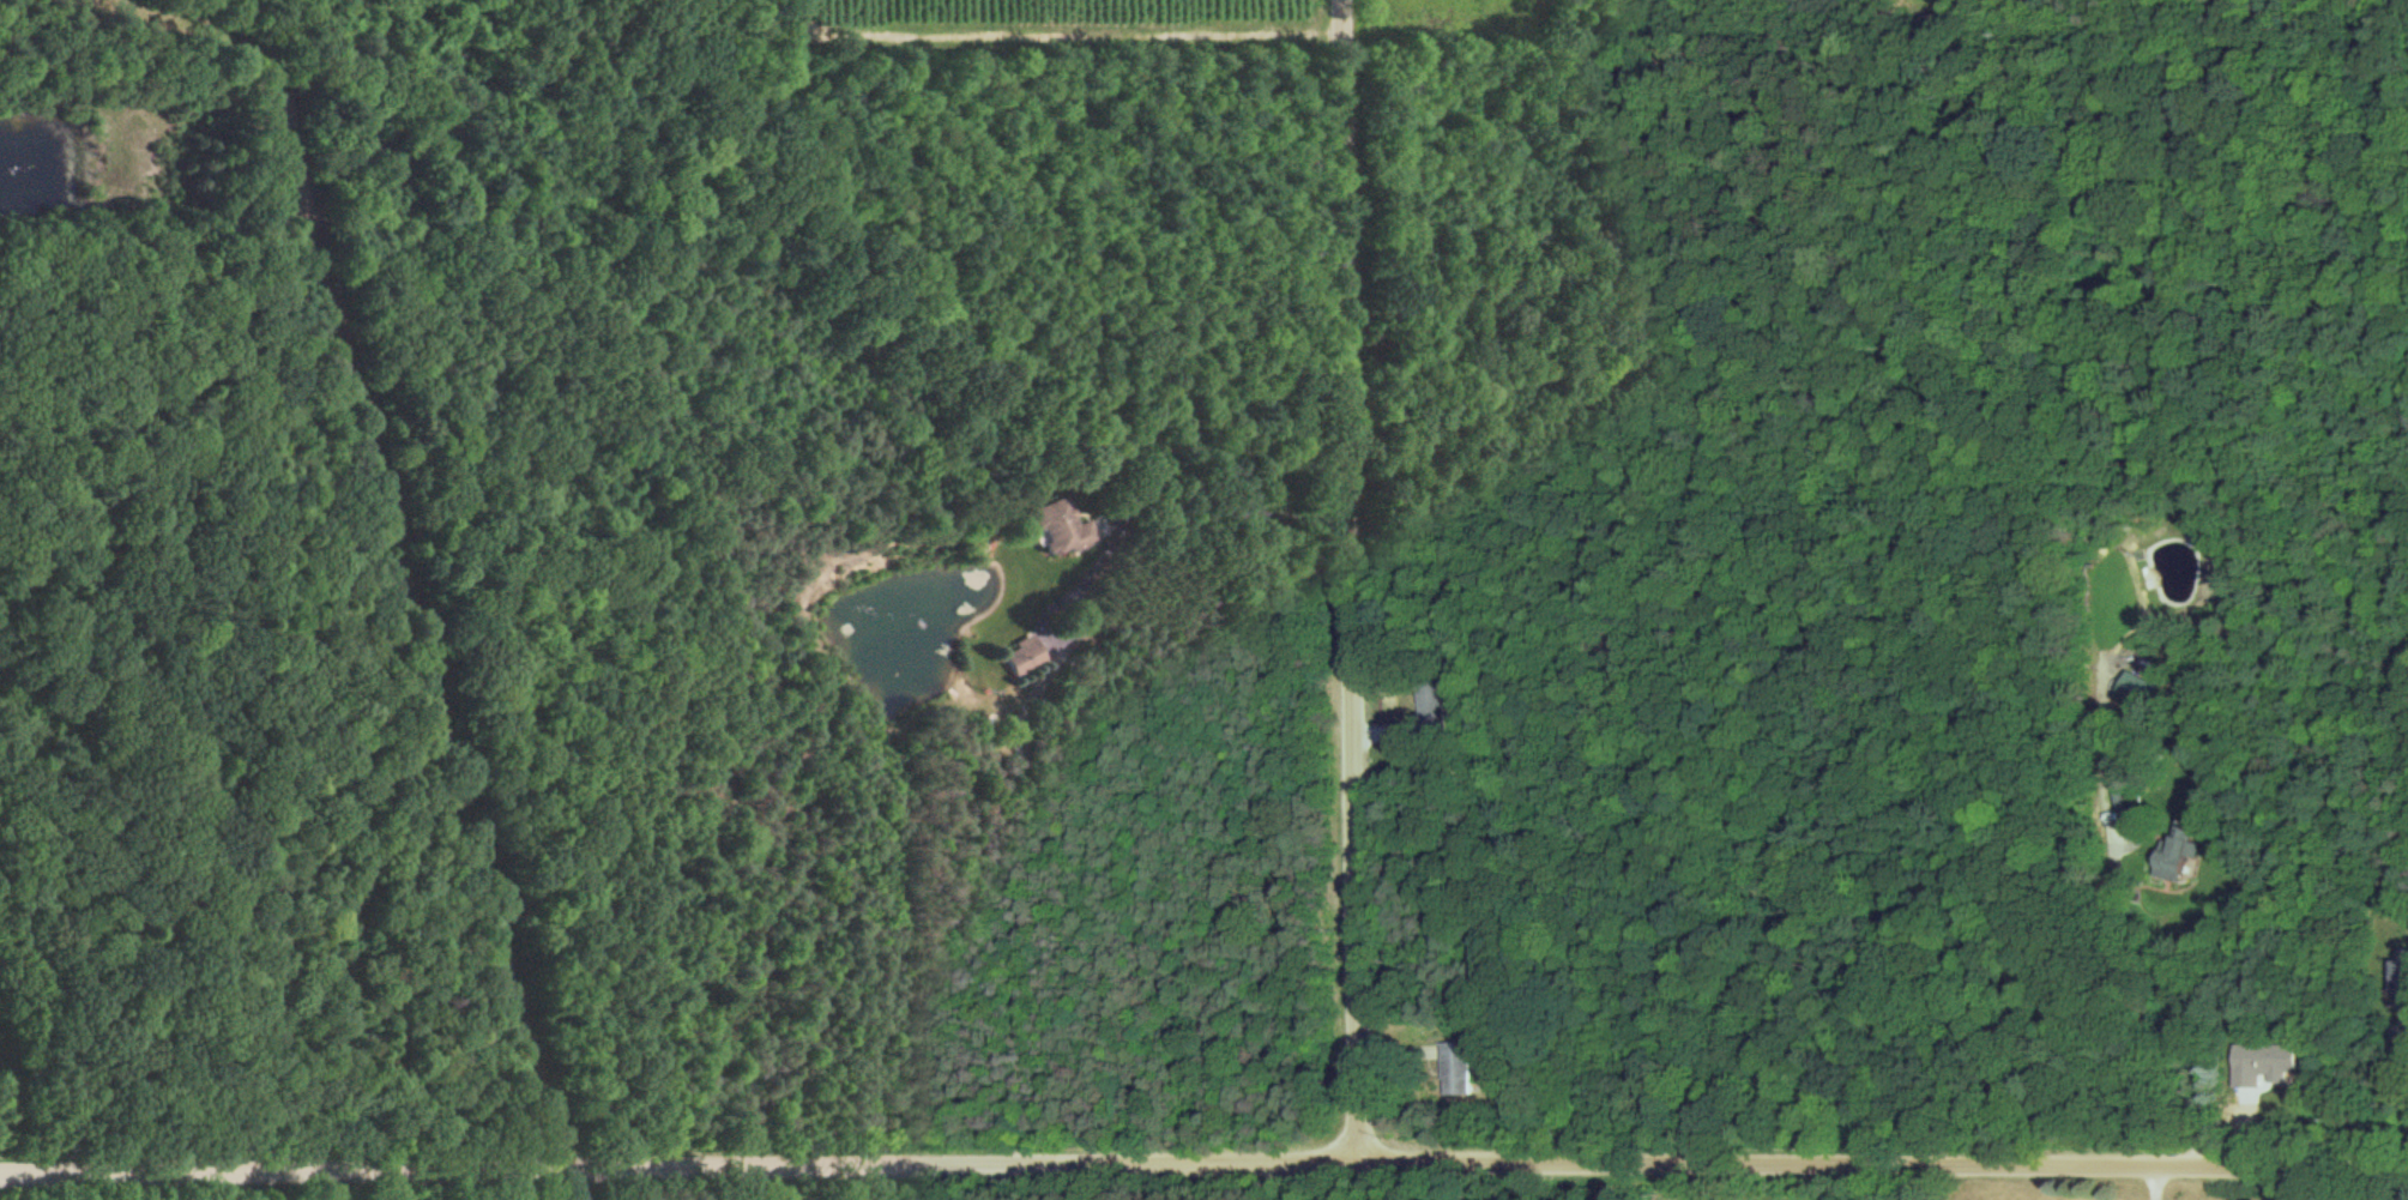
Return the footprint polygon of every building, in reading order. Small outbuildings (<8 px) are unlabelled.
[(1049,555),(1067,549),(1068,552),(1096,541),(1089,520),(1071,526),(1062,499),(1030,511),(1037,531),(1040,530),(1049,555)] [(1016,676),(1047,660),(1033,634),(1016,642),(1019,648),(1005,656),(1016,676)] [(2150,680),(2126,671),(2115,697),(2139,707),(2150,680)] [(2178,882),(2184,856),(2197,859),(2201,844),(2191,842),(2195,825),(2177,821),(2172,842),(2161,840),(2152,876),(2178,882)] [(2407,995),(2407,961),(2390,961),(2391,995),(2407,995)] [(1444,1095),(1470,1095),(1471,1042),(1445,1041),(1444,1095)] [(2233,1087),(2260,1088),(2260,1079),(2285,1080),(2285,1072),(2296,1072),(2297,1046),(2235,1044),(2233,1087)]
